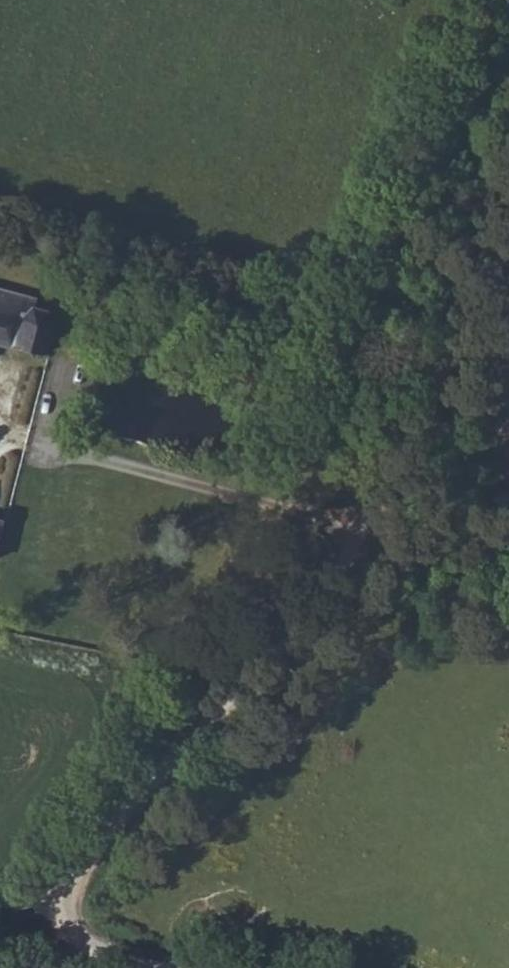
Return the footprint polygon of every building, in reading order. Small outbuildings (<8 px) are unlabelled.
[(41,354),(48,327),(44,310),(30,304),(32,296),(0,287),(0,344),(41,354)]
